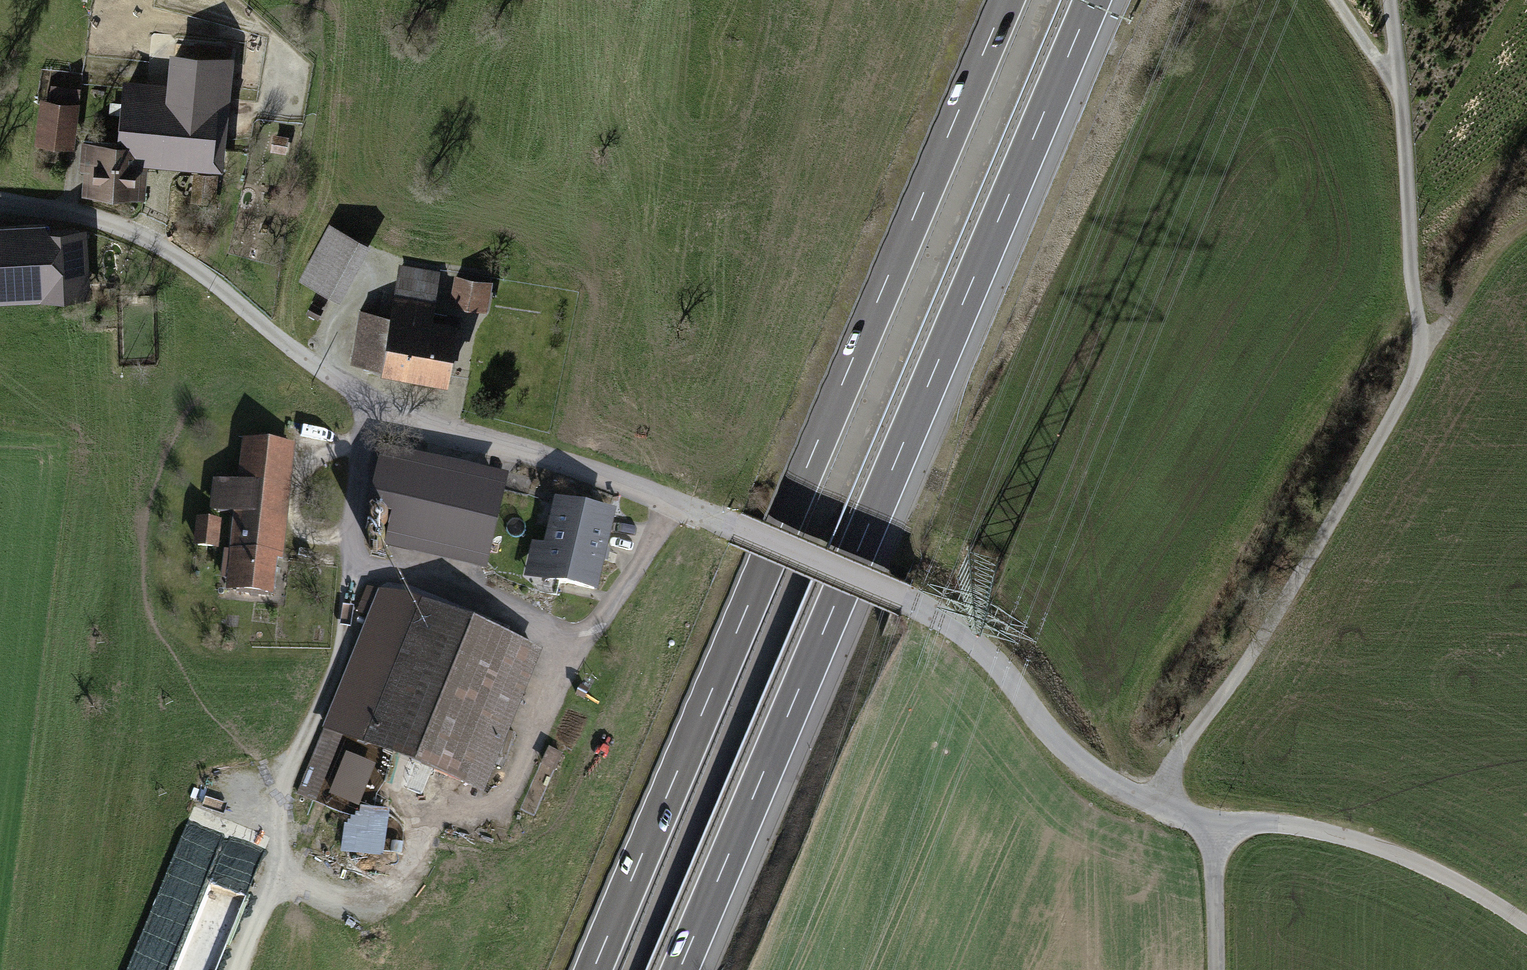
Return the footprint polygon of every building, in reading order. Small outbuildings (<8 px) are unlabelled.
[(119,145),(140,148),(209,155),(209,159),(218,159),(218,148),(210,148),(220,47),(196,45),(195,58),(176,56),(172,92),(128,90),(126,103),(124,103),(119,145)] [(52,89),(49,103),(79,108),(81,94),(52,89)] [(73,108),(48,104),(42,138),(67,143),(73,108)] [(119,145),(85,141),(83,161),(91,162),(87,190),(134,196),(140,148),(119,145)] [(330,294),(359,240),(332,226),(303,279),(330,294)] [(81,293),(79,233),(0,237),(0,297),(81,293)] [(352,362),(446,378),(451,348),(457,349),(461,328),(446,325),(448,316),(432,313),(439,277),(401,270),(393,316),(361,310),(352,362)] [(482,282),(456,277),(454,288),(461,289),(458,303),(478,306),(482,282)] [(322,309),(312,304),(308,312),(317,317),(322,309)] [(267,595),(283,448),(253,445),(249,485),(221,482),(218,511),(245,514),(241,554),(227,552),(224,578),(238,579),(237,591),(267,595)] [(499,487),(385,461),(373,511),(394,515),(387,543),(482,564),(499,487)] [(610,516),(559,504),(542,577),(593,589),(610,516)] [(216,524),(200,523),(198,544),(214,546),(216,524)] [(477,696),(501,639),(381,591),(323,729),(478,789),(499,738),(466,725),(471,711),(484,716),(490,702),(477,696)] [(535,652),(501,639),(477,696),(490,702),(484,716),(471,711),(466,725),(499,738),(535,652)] [(320,795),(318,806),(356,813),(358,802),(320,795)] [(384,859),(392,811),(353,804),(345,853),(384,859)]
